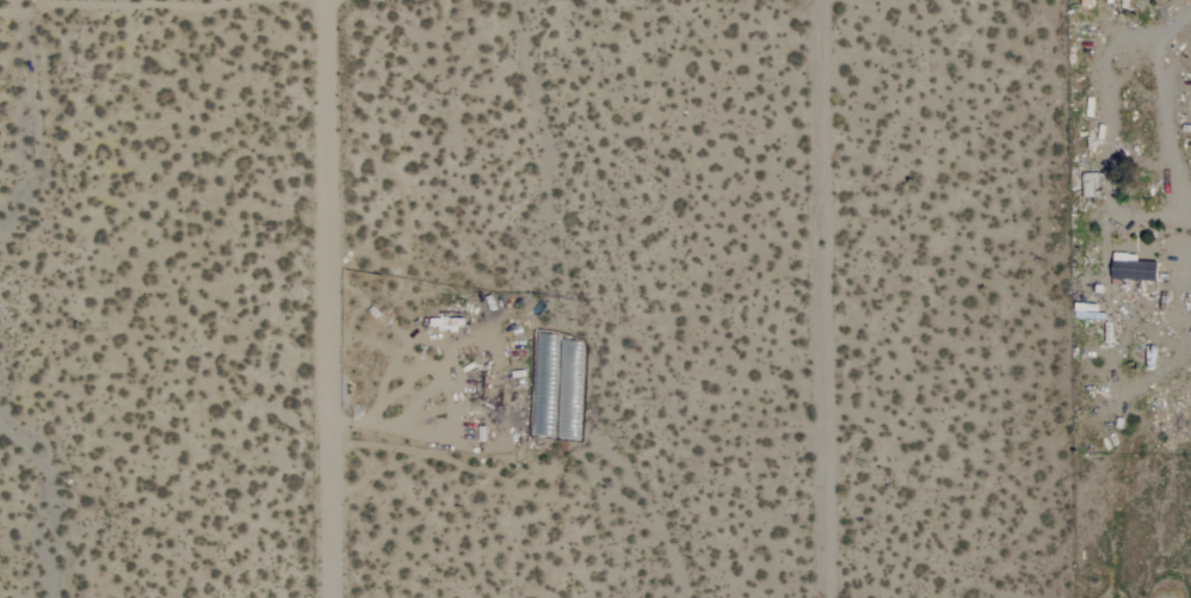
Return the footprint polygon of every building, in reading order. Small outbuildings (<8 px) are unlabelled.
[(1155,261),(1135,261),(1135,254),(1110,253),(1109,280),(1154,281),(1155,261)]
